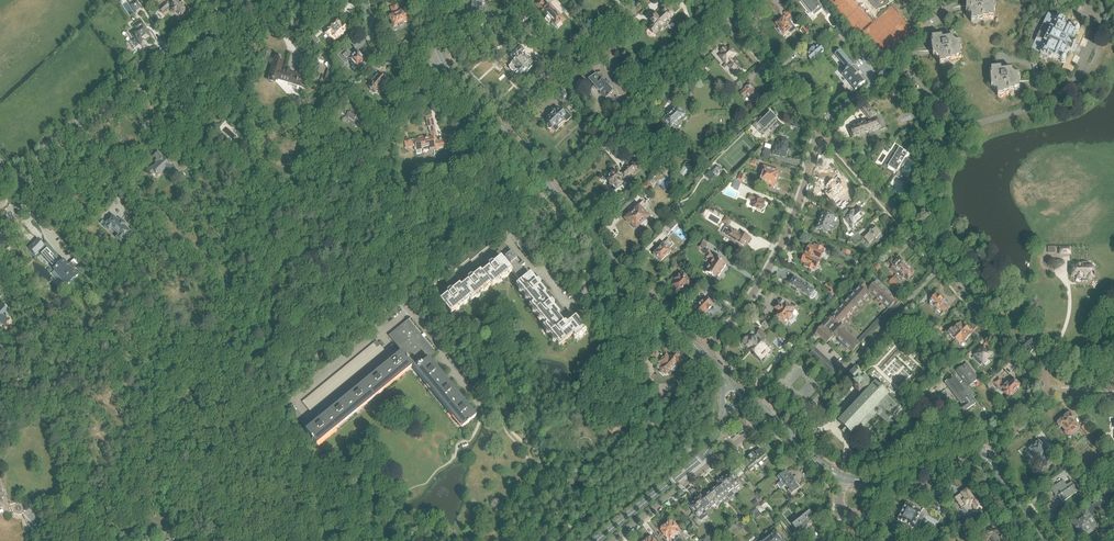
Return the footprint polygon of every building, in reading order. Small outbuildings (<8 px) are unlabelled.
[(178,0),(171,6),(174,8),(172,9),(175,12),(176,11),(179,14),(180,13),(182,15),(185,12),(184,10),(185,9),(184,8),(185,7),(184,6),(183,7),(182,5),(184,4),(181,1),(180,2),(178,0)] [(561,23),(565,20),(562,17),(561,18),(549,5),(546,8),(544,5),(540,0),(535,5),(547,17),(542,22),(545,26),(550,21),(558,29),(562,25),(561,23)] [(821,6),(817,2),(815,0),(803,0),(801,2),(811,14),(813,13),(815,15),(823,9),(821,6)] [(966,7),(966,12),(967,12),(971,16),(971,22),(972,22),(972,21),(977,21),(977,20),(983,20),(983,19),(988,19),(988,18),(994,18),(994,8),(993,8),(993,6),(996,6),(996,3),(991,2),(989,0),(966,0),(966,7)] [(137,1),(133,4),(136,8),(134,10),(137,13),(142,10),(137,1)] [(481,12),(482,3),(471,2),(471,12),(464,11),(464,17),(483,18),(483,12),(481,12)] [(404,25),(403,22),(407,20),(406,18),(407,17),(406,16),(405,16),(402,8),(400,10),(397,4),(390,7),(394,15),(390,17),(392,22),(392,23),(393,25),(394,26),(399,24),(400,26),(400,27),(403,25),(404,25)] [(650,28),(651,30),(654,34),(655,33),(658,36),(667,27),(665,25),(666,24),(664,23),(668,19),(669,21),(672,18),(670,16),(673,14),(665,4),(661,7),(665,11),(663,12),(665,14),(660,18),(655,13),(649,19),(652,22),(651,23),(653,25),(650,28)] [(834,12),(833,11),(828,5),(823,10),(828,15),(831,13),(831,14),(834,12)] [(168,6),(160,12),(162,14),(169,7),(168,6)] [(792,16),(787,11),(784,14),(787,17),(785,18),(785,17),(776,24),(779,28),(777,29),(780,33),(782,31),(785,34),(792,28),(786,21),(792,16)] [(517,24),(522,21),(523,22),(528,19),(525,12),(519,15),(514,17),(517,24)] [(1058,18),(1054,17),(1048,14),(1031,50),(1041,54),(1040,55),(1041,55),(1040,57),(1047,60),(1048,58),(1049,58),(1050,58),(1051,58),(1051,56),(1061,61),(1061,62),(1062,62),(1062,63),(1063,63),(1064,63),(1065,63),(1065,62),(1066,61),(1066,60),(1065,60),(1065,59),(1064,59),(1067,53),(1068,51),(1072,53),(1076,43),(1073,42),(1074,40),(1073,39),(1076,34),(1077,34),(1078,34),(1079,34),(1079,33),(1079,32),(1079,31),(1079,30),(1078,30),(1078,29),(1076,29),(1076,30),(1075,31),(1064,25),(1066,21),(1058,18)] [(485,29),(494,26),(494,18),(486,18),(485,29)] [(336,39),(346,29),(342,24),(340,25),(338,24),(339,23),(337,21),(333,24),(322,33),(325,36),(330,32),(331,34),(336,39)] [(136,39),(132,41),(136,47),(140,45),(141,47),(146,44),(145,43),(146,43),(146,42),(147,41),(147,42),(151,39),(146,32),(147,31),(144,27),(141,23),(135,27),(137,30),(132,34),(135,38),(136,39)] [(809,34),(804,28),(801,30),(806,36),(809,34)] [(933,43),(931,44),(933,56),(934,56),(939,59),(940,65),(941,65),(940,64),(946,63),(946,62),(951,61),(951,60),(956,59),(956,58),(962,57),(960,47),(959,48),(959,45),(961,45),(961,42),(957,42),(954,40),(953,37),(948,38),(948,36),(947,32),(941,33),(941,36),(932,38),(933,43)] [(307,37),(315,46),(319,42),(313,35),(312,36),(310,35),(307,37)] [(810,59),(811,61),(815,58),(816,59),(821,55),(820,54),(823,50),(822,49),(819,45),(815,48),(814,47),(809,51),(810,52),(807,55),(810,59)] [(737,62),(733,58),(737,54),(730,46),(727,49),(726,48),(721,52),(722,53),(719,56),(739,78),(746,72),(743,69),(742,70),(736,64),(737,62)] [(536,64),(531,58),(530,58),(528,60),(526,57),(528,56),(526,54),(524,55),(522,53),(524,51),(521,47),(515,52),(513,53),(512,55),(511,57),(514,60),(512,63),(510,64),(511,64),(509,67),(510,69),(511,71),(514,72),(517,69),(518,69),(517,70),(521,75),(523,73),(524,75),(536,64)] [(345,50),(338,56),(345,63),(348,60),(351,63),(353,66),(356,69),(365,61),(357,52),(354,55),(351,55),(348,51),(347,53),(345,50)] [(847,70),(845,72),(846,72),(842,75),(842,76),(842,75),(855,90),(855,91),(859,87),(859,88),(861,86),(865,82),(864,82),(861,78),(862,78),(856,71),(855,71),(852,67),(850,68),(849,67),(853,64),(840,50),(834,55),(847,69),(847,68),(848,70),(847,70)] [(281,70),(284,60),(275,57),(268,79),(270,79),(269,82),(275,84),(276,81),(277,82),(277,80),(284,82),(286,84),(288,84),(289,86),(291,86),(292,87),(293,88),(295,89),(297,90),(298,86),(301,87),(304,77),(289,72),(290,69),(286,68),(285,71),(281,70)] [(1007,70),(1006,64),(1000,64),(1000,68),(991,68),(992,74),(990,74),(991,87),(992,86),(997,91),(998,97),(998,95),(1004,95),(1004,94),(1009,93),(1009,92),(1014,91),(1014,90),(1020,90),(1019,80),(1018,80),(1018,77),(1020,77),(1020,74),(1015,74),(1013,72),(1012,69),(1007,70)] [(372,78),(373,76),(377,72),(371,66),(366,73),(372,78)] [(324,80),(331,82),(334,72),(328,70),(324,80)] [(891,78),(884,70),(877,77),(883,84),(891,78)] [(383,83),(386,81),(385,80),(386,80),(385,79),(383,77),(379,73),(368,86),(375,92),(376,91),(376,92),(379,89),(378,89),(383,83)] [(614,93),(605,83),(596,74),(589,81),(606,100),(614,93)] [(338,80),(332,87),(336,92),(339,88),(338,87),(340,86),(341,86),(343,84),(338,80)] [(744,97),(746,95),(749,99),(750,98),(754,104),(761,98),(756,93),(757,93),(750,85),(740,93),(742,95),(741,95),(743,97),(743,96),(744,97)] [(569,95),(566,92),(561,87),(555,92),(562,101),(569,95)] [(346,117),(357,125),(361,119),(357,116),(360,111),(351,105),(346,111),(344,109),(341,114),(346,117)] [(876,114),(868,105),(862,110),(870,119),(876,114)] [(679,108),(678,107),(663,121),(671,129),(675,126),(676,126),(677,126),(678,126),(679,125),(679,123),(679,122),(682,119),(683,120),(687,117),(686,116),(685,115),(686,112),(682,107),(679,108)] [(571,117),(566,111),(565,110),(562,113),(558,108),(548,117),(549,119),(546,122),(548,124),(547,126),(546,127),(547,128),(548,129),(549,129),(550,129),(552,128),(555,132),(558,129),(558,127),(563,122),(566,122),(571,117)] [(762,119),(754,127),(761,135),(763,133),(765,136),(778,123),(775,120),(776,119),(774,117),(775,117),(771,113),(764,121),(762,119)] [(215,130),(219,134),(222,131),(225,126),(229,123),(225,119),(215,130)] [(437,141),(437,139),(433,119),(426,120),(428,127),(429,130),(430,135),(431,135),(431,137),(428,137),(428,135),(418,137),(418,139),(414,139),(414,140),(412,140),(405,142),(406,148),(414,146),(415,149),(416,149),(416,151),(417,154),(422,153),(421,150),(429,149),(430,151),(438,150),(438,148),(445,147),(445,145),(451,144),(450,140),(447,141),(447,139),(445,138),(443,139),(437,141)] [(877,120),(868,124),(868,122),(866,123),(865,123),(865,122),(862,123),(862,124),(857,126),(856,125),(853,126),(854,128),(853,128),(850,130),(853,137),(872,129),(873,131),(879,128),(878,126),(879,126),(877,120)] [(151,127),(147,122),(140,127),(145,132),(151,127)] [(408,132),(403,133),(402,128),(396,129),(397,136),(400,135),(401,138),(409,137),(408,132)] [(777,144),(776,147),(776,150),(775,150),(774,155),(775,155),(775,156),(785,158),(788,146),(787,146),(788,142),(787,142),(787,140),(786,140),(785,139),(784,140),(783,141),(782,140),(781,144),(779,144),(777,144)] [(900,148),(895,155),(894,155),(893,154),(893,155),(889,158),(893,160),(888,167),(897,172),(908,154),(900,148)] [(768,159),(770,150),(764,149),(762,158),(768,159)] [(170,174),(174,170),(169,164),(163,158),(158,152),(154,156),(159,162),(153,168),(152,167),(148,170),(152,174),(155,172),(158,175),(165,168),(170,174)] [(615,190),(617,188),(618,188),(620,188),(621,187),(621,185),(623,183),(620,180),(622,178),(621,178),(622,177),(624,179),(625,177),(625,176),(627,174),(628,176),(643,163),(638,158),(624,170),(624,171),(621,174),(619,172),(618,173),(617,172),(616,173),(615,171),(610,175),(612,177),(608,180),(610,182),(609,185),(610,186),(613,186),(612,187),(615,190)] [(717,166),(711,172),(710,171),(705,176),(710,181),(715,176),(714,175),(720,169),(717,166)] [(762,175),(777,180),(779,175),(778,174),(778,172),(764,168),(762,175)] [(742,183),(745,174),(738,172),(732,179),(742,183)] [(901,174),(899,173),(896,177),(898,178),(898,179),(903,182),(903,181),(906,183),(908,179),(906,177),(901,173),(901,174)] [(776,182),(777,180),(762,175),(760,182),(777,188),(779,183),(776,182)] [(647,193),(653,187),(653,186),(654,185),(651,181),(649,183),(648,182),(642,188),(647,193)] [(732,188),(739,190),(741,184),(735,182),(732,188)] [(837,183),(830,188),(831,190),(828,193),(835,200),(834,201),(838,206),(843,202),(838,196),(846,190),(840,183),(838,184),(837,183)] [(353,205),(356,201),(358,200),(352,194),(347,199),(353,205)] [(764,204),(766,201),(762,200),(762,199),(757,197),(757,198),(749,195),(748,199),(755,201),(752,208),(762,211),(764,204)] [(647,207),(643,202),(639,206),(639,207),(626,220),(630,224),(631,224),(636,229),(641,225),(643,228),(649,223),(646,220),(649,217),(643,211),(647,207)] [(701,215),(705,217),(709,210),(710,211),(712,208),(709,206),(708,209),(705,208),(701,215)] [(849,214),(846,217),(847,218),(845,219),(851,226),(853,225),(858,222),(859,224),(865,219),(863,218),(864,217),(866,215),(859,207),(855,210),(854,209),(849,214)] [(849,212),(846,208),(841,212),(844,216),(849,212)] [(820,220),(831,224),(838,227),(839,225),(837,224),(837,223),(835,222),(836,218),(834,217),(835,216),(831,215),(831,216),(824,213),(823,215),(822,215),(820,220)] [(119,235),(117,238),(121,242),(123,239),(124,240),(131,233),(124,227),(126,225),(121,221),(120,222),(118,221),(117,222),(115,220),(116,219),(113,216),(106,223),(103,220),(100,223),(105,228),(109,231),(112,229),(119,235)] [(729,226),(732,221),(726,217),(723,222),(729,226)] [(671,231),(678,224),(673,219),(666,226),(671,231)] [(827,233),(831,224),(820,220),(817,229),(827,233)] [(748,242),(751,237),(741,231),(740,233),(731,227),(726,235),(743,245),(746,241),(748,242)] [(877,237),(881,234),(876,228),(872,231),(871,230),(869,232),(870,233),(864,238),(869,244),(875,239),(875,240),(877,238),(877,237)] [(858,232),(851,238),(856,244),(863,238),(858,232)] [(2,239),(0,240),(0,247),(4,252),(9,247),(2,239)] [(39,239),(37,241),(29,249),(35,255),(41,249),(43,252),(41,253),(53,266),(53,265),(55,267),(54,269),(68,284),(69,283),(70,284),(79,276),(72,269),(73,268),(76,266),(72,262),(69,264),(70,265),(69,265),(64,259),(62,261),(46,243),(45,242),(43,244),(39,239)] [(660,263),(672,250),(673,249),(671,247),(674,244),(669,240),(659,250),(653,256),(657,259),(660,263)] [(499,250),(496,252),(500,257),(511,270),(520,281),(528,275),(522,267),(524,266),(524,265),(525,265),(525,264),(525,263),(524,263),(523,263),(522,263),(521,264),(507,247),(504,243),(497,249),(499,250)] [(821,251),(819,250),(810,246),(806,254),(817,259),(821,251)] [(707,257),(713,261),(706,272),(717,280),(727,265),(709,253),(707,257)] [(813,266),(817,259),(806,254),(802,261),(813,266)] [(486,269),(483,271),(481,273),(490,284),(491,286),(511,270),(500,257),(498,259),(495,261),(492,264),(489,267),(486,269)] [(896,274),(898,273),(906,264),(901,259),(899,262),(897,261),(896,262),(892,259),(888,263),(893,268),(891,269),(896,274)] [(453,263),(457,268),(462,265),(458,260),(453,263)] [(674,265),(679,270),(684,264),(679,260),(674,265)] [(560,280),(562,279),(549,262),(540,269),(531,276),(545,292),(543,294),(558,313),(576,299),(560,280)] [(1070,270),(1070,273),(1071,273),(1071,279),(1077,279),(1079,280),(1080,280),(1081,279),(1082,279),(1083,279),(1083,281),(1088,281),(1089,279),(1091,279),(1092,279),(1093,279),(1094,279),(1094,277),(1096,277),(1096,273),(1094,273),(1094,267),(1092,265),(1088,265),(1088,262),(1084,262),(1084,265),(1082,265),(1077,265),(1071,265),(1072,267),(1071,267),(1071,269),(1071,270),(1070,270)] [(902,280),(905,277),(909,280),(913,275),(913,274),(915,272),(906,264),(898,273),(896,274),(895,276),(898,279),(900,277),(902,280)] [(465,283),(462,285),(460,286),(469,298),(471,300),(490,284),(481,273),(480,271),(477,273),(474,275),(472,277),(468,280),(465,283)] [(677,289),(677,290),(679,291),(682,293),(692,282),(687,277),(688,277),(683,272),(672,284),(677,289)] [(543,295),(550,289),(551,289),(544,281),(542,283),(539,279),(536,281),(531,276),(530,274),(528,275),(520,281),(517,284),(532,303),(543,295)] [(812,299),(816,293),(814,292),(815,291),(814,291),(795,278),(794,278),(790,284),(789,285),(790,286),(790,285),(809,298),(810,298),(812,299)] [(889,283),(894,288),(899,283),(893,278),(889,283)] [(853,351),(860,343),(846,330),(847,329),(841,324),(871,292),(889,309),(895,304),(897,305),(900,302),(877,280),(876,281),(874,279),(867,287),(866,286),(863,283),(816,332),(827,342),(832,338),(835,341),(832,344),(843,354),(849,348),(853,351)] [(701,294),(704,292),(705,294),(709,290),(707,288),(709,286),(706,283),(698,291),(701,294)] [(456,287),(454,289),(451,291),(448,288),(444,291),(447,294),(439,301),(450,313),(469,298),(460,286),(459,284),(456,287)] [(839,292),(827,284),(824,288),(836,297),(839,292)] [(545,297),(543,295),(532,303),(530,305),(546,324),(562,311),(564,309),(558,302),(553,306),(550,302),(555,298),(550,293),(545,297)] [(932,307),(935,307),(937,309),(938,309),(939,308),(944,312),(948,307),(944,303),(945,302),(942,299),(942,298),(940,296),(939,296),(937,294),(936,294),(935,294),(933,296),(933,297),(931,300),(930,301),(931,301),(930,302),(930,305),(932,307)] [(711,303),(714,301),(709,296),(698,308),(699,309),(699,311),(700,312),(702,312),(703,313),(707,310),(708,311),(714,306),(711,303)] [(776,315),(777,316),(777,317),(785,322),(787,319),(790,321),(791,321),(793,320),(793,319),(794,318),(793,316),(792,315),(796,310),(781,300),(776,308),(779,310),(776,315)] [(11,311),(8,308),(9,308),(7,306),(6,306),(4,304),(0,308),(0,323),(4,327),(11,320),(6,315),(11,311)] [(559,318),(564,314),(562,311),(546,324),(544,326),(560,345),(573,335),(574,336),(573,338),(575,340),(578,337),(579,338),(580,338),(581,338),(582,337),(583,336),(583,335),(582,334),(586,331),(585,330),(575,317),(565,325),(559,318)] [(425,315),(422,318),(428,326),(432,323),(425,315)] [(424,333),(421,336),(408,320),(389,336),(402,352),(413,365),(416,369),(428,359),(435,353),(423,338),(426,336),(424,333)] [(955,341),(967,328),(965,326),(966,325),(964,323),(958,329),(957,328),(954,331),(952,329),(948,334),(955,341)] [(967,337),(973,332),(971,329),(969,330),(967,328),(955,341),(960,345),(963,342),(965,343),(969,339),(967,337)] [(762,338),(765,334),(761,330),(757,333),(758,334),(755,337),(752,334),(743,343),(750,349),(762,338)] [(763,343),(762,342),(765,339),(765,338),(768,335),(766,333),(765,334),(762,338),(750,349),(752,351),(753,353),(754,354),(755,353),(761,360),(769,351),(766,348),(767,346),(763,343)] [(1029,354),(1034,350),(1031,347),(1033,345),(1030,341),(1028,343),(1023,338),(1018,341),(1029,354)] [(791,345),(787,341),(783,346),(787,350),(791,345)] [(991,358),(993,356),(992,354),(985,348),(984,349),(982,347),(974,355),(983,364),(989,358),(991,358)] [(383,368),(394,381),(413,365),(402,352),(383,368)] [(678,357),(680,356),(676,352),(670,359),(676,363),(678,365),(682,361),(678,357)] [(676,363),(670,359),(666,355),(659,362),(659,363),(658,365),(657,365),(657,368),(661,368),(661,369),(666,374),(676,363)] [(415,369),(431,389),(444,378),(428,359),(416,369),(415,369)] [(862,374),(858,370),(860,369),(865,365),(862,362),(849,375),(852,377),(851,377),(854,380),(854,379),(856,381),(862,374)] [(952,376),(952,377),(950,375),(946,378),(948,381),(946,382),(963,406),(959,409),(963,413),(976,403),(971,396),(974,394),(969,387),(974,383),(979,379),(967,363),(962,367),(956,371),(965,383),(961,385),(954,376),(953,377),(952,376)] [(383,368),(367,380),(364,383),(374,397),(394,381),(383,368)] [(876,384),(867,376),(867,375),(859,384),(860,384),(855,389),(860,394),(860,393),(862,395),(842,417),(841,416),(838,418),(841,421),(840,423),(844,427),(841,430),(844,433),(848,430),(852,434),(853,433),(856,436),(877,414),(879,416),(880,415),(889,424),(898,422),(895,419),(904,410),(898,405),(888,396),(889,395),(886,393),(886,392),(887,391),(887,390),(887,389),(887,388),(887,387),(886,386),(885,386),(884,385),(883,385),(882,385),(881,385),(880,386),(880,387),(877,384),(876,384)] [(998,378),(996,376),(991,380),(993,383),(997,387),(999,385),(1002,388),(1005,391),(1004,393),(1007,396),(1008,394),(1010,395),(1016,388),(1017,389),(1020,385),(1014,379),(1011,383),(1009,381),(1007,383),(1005,385),(1002,382),(1002,381),(998,378)] [(444,378),(431,389),(447,408),(460,397),(444,378)] [(374,397),(364,383),(344,399),(355,412),(374,397)] [(460,397),(447,408),(462,427),(466,424),(467,424),(469,423),(469,422),(475,417),(460,397)] [(355,412),(344,399),(325,415),(336,428),(355,412)] [(746,428),(752,423),(745,414),(740,419),(746,428)] [(1077,421),(1075,423),(1072,420),(1074,418),(1071,414),(1068,416),(1068,415),(1066,416),(1065,417),(1064,416),(1063,416),(1062,416),(1061,417),(1061,418),(1061,419),(1061,420),(1061,421),(1059,422),(1060,423),(1058,424),(1061,427),(1062,426),(1063,427),(1062,427),(1065,431),(1066,431),(1069,434),(1068,435),(1069,435),(1072,438),(1075,436),(1073,434),(1079,430),(1078,429),(1079,428),(1077,426),(1080,424),(1077,421)] [(336,428),(325,415),(306,431),(311,438),(313,440),(317,444),(336,428)] [(607,428),(612,434),(623,426),(618,420),(607,428)] [(1082,428),(1094,442),(1098,439),(1086,424),(1082,428)] [(1049,451),(1046,447),(1044,444),(1042,445),(1041,444),(1039,442),(1039,441),(1038,442),(1038,441),(1037,442),(1037,441),(1033,444),(1034,445),(1030,448),(1031,449),(1030,450),(1035,455),(1034,457),(1032,458),(1035,462),(1037,460),(1037,461),(1038,460),(1040,462),(1042,460),(1043,462),(1042,462),(1047,468),(1053,463),(1048,457),(1048,458),(1047,456),(1049,454),(1048,453),(1049,451)] [(754,453),(751,455),(757,463),(762,459),(763,461),(767,458),(761,449),(755,454),(754,453)] [(749,459),(743,463),(750,472),(754,469),(752,467),(757,463),(751,455),(748,458),(749,459)] [(786,471),(778,478),(781,481),(783,480),(783,481),(779,484),(782,489),(787,485),(795,479),(794,478),(792,475),(791,477),(786,471)] [(724,478),(722,479),(731,490),(732,489),(734,488),(735,489),(735,488),(739,485),(738,484),(739,484),(736,480),(733,477),(734,477),(733,476),(732,476),(731,474),(724,479),(724,478)] [(718,484),(717,485),(726,496),(728,498),(729,499),(735,494),(731,490),(722,479),(721,478),(719,478),(718,479),(718,480),(719,481),(718,482),(719,483),(718,484)] [(795,479),(787,485),(790,489),(788,491),(791,495),(800,488),(795,482),(797,481),(795,479)] [(1057,498),(1059,497),(1062,502),(1078,492),(1071,482),(1067,486),(1063,480),(1050,489),(1053,493),(1057,498)] [(711,490),(710,490),(722,505),(725,503),(726,503),(730,500),(729,499),(728,498),(726,496),(717,485),(711,490)] [(704,496),(703,496),(712,507),(716,504),(717,506),(719,505),(720,506),(721,505),(722,505),(710,490),(704,496)] [(977,513),(983,509),(976,498),(974,499),(967,490),(955,498),(962,509),(963,508),(969,516),(976,511),(977,513)] [(696,496),(696,498),(697,499),(696,499),(705,511),(708,508),(709,509),(712,507),(703,496),(702,497),(701,496),(700,497),(699,496),(697,495),(696,496)] [(944,509),(942,508),(947,504),(945,495),(937,501),(931,505),(934,508),(934,509),(934,510),(935,511),(936,511),(937,512),(937,511),(938,513),(944,509)] [(1103,505),(1107,503),(1103,498),(1100,500),(1070,520),(1081,535),(1083,538),(1088,535),(1086,532),(1092,528),(1093,531),(1098,527),(1096,524),(1091,517),(1101,510),(1103,512),(1106,510),(1103,505)] [(697,501),(690,506),(691,508),(691,509),(692,510),(695,513),(694,513),(697,517),(698,517),(700,520),(701,521),(709,515),(705,511),(696,499),(696,500),(697,501)] [(24,512),(25,511),(25,510),(25,508),(25,507),(25,506),(24,505),(23,504),(23,503),(21,502),(20,502),(19,502),(18,502),(15,503),(12,504),(10,504),(11,507),(11,509),(12,511),(13,512),(14,513),(15,514),(16,515),(17,515),(18,515),(19,515),(20,515),(21,515),(22,514),(23,514),(23,513),(24,513),(24,512)] [(913,528),(922,513),(917,510),(912,507),(911,505),(909,504),(907,505),(906,504),(898,520),(913,528)] [(23,513),(23,514),(36,527),(38,526),(37,525),(43,520),(30,507),(25,511),(24,512),(24,513),(23,513)] [(757,509),(751,514),(754,517),(760,512),(757,509)] [(806,515),(801,519),(807,526),(810,524),(809,523),(815,518),(808,510),(804,513),(806,515)] [(795,520),(791,523),(798,532),(803,528),(804,529),(807,526),(801,519),(797,522),(795,520)] [(666,524),(676,537),(679,540),(682,538),(680,535),(682,532),(673,520),(671,522),(670,521),(666,524)] [(742,520),(736,525),(739,528),(744,525),(746,527),(747,527),(745,524),(742,520)] [(661,530),(667,538),(666,539),(668,540),(669,540),(678,540),(679,540),(676,537),(666,524),(662,527),(663,528),(661,530)] [(769,535),(773,540),(784,540),(774,528),(771,530),(773,533),(769,535)] [(983,537),(990,538),(991,540),(1005,540),(997,530),(995,531),(986,530),(986,532),(983,531),(983,537)]
